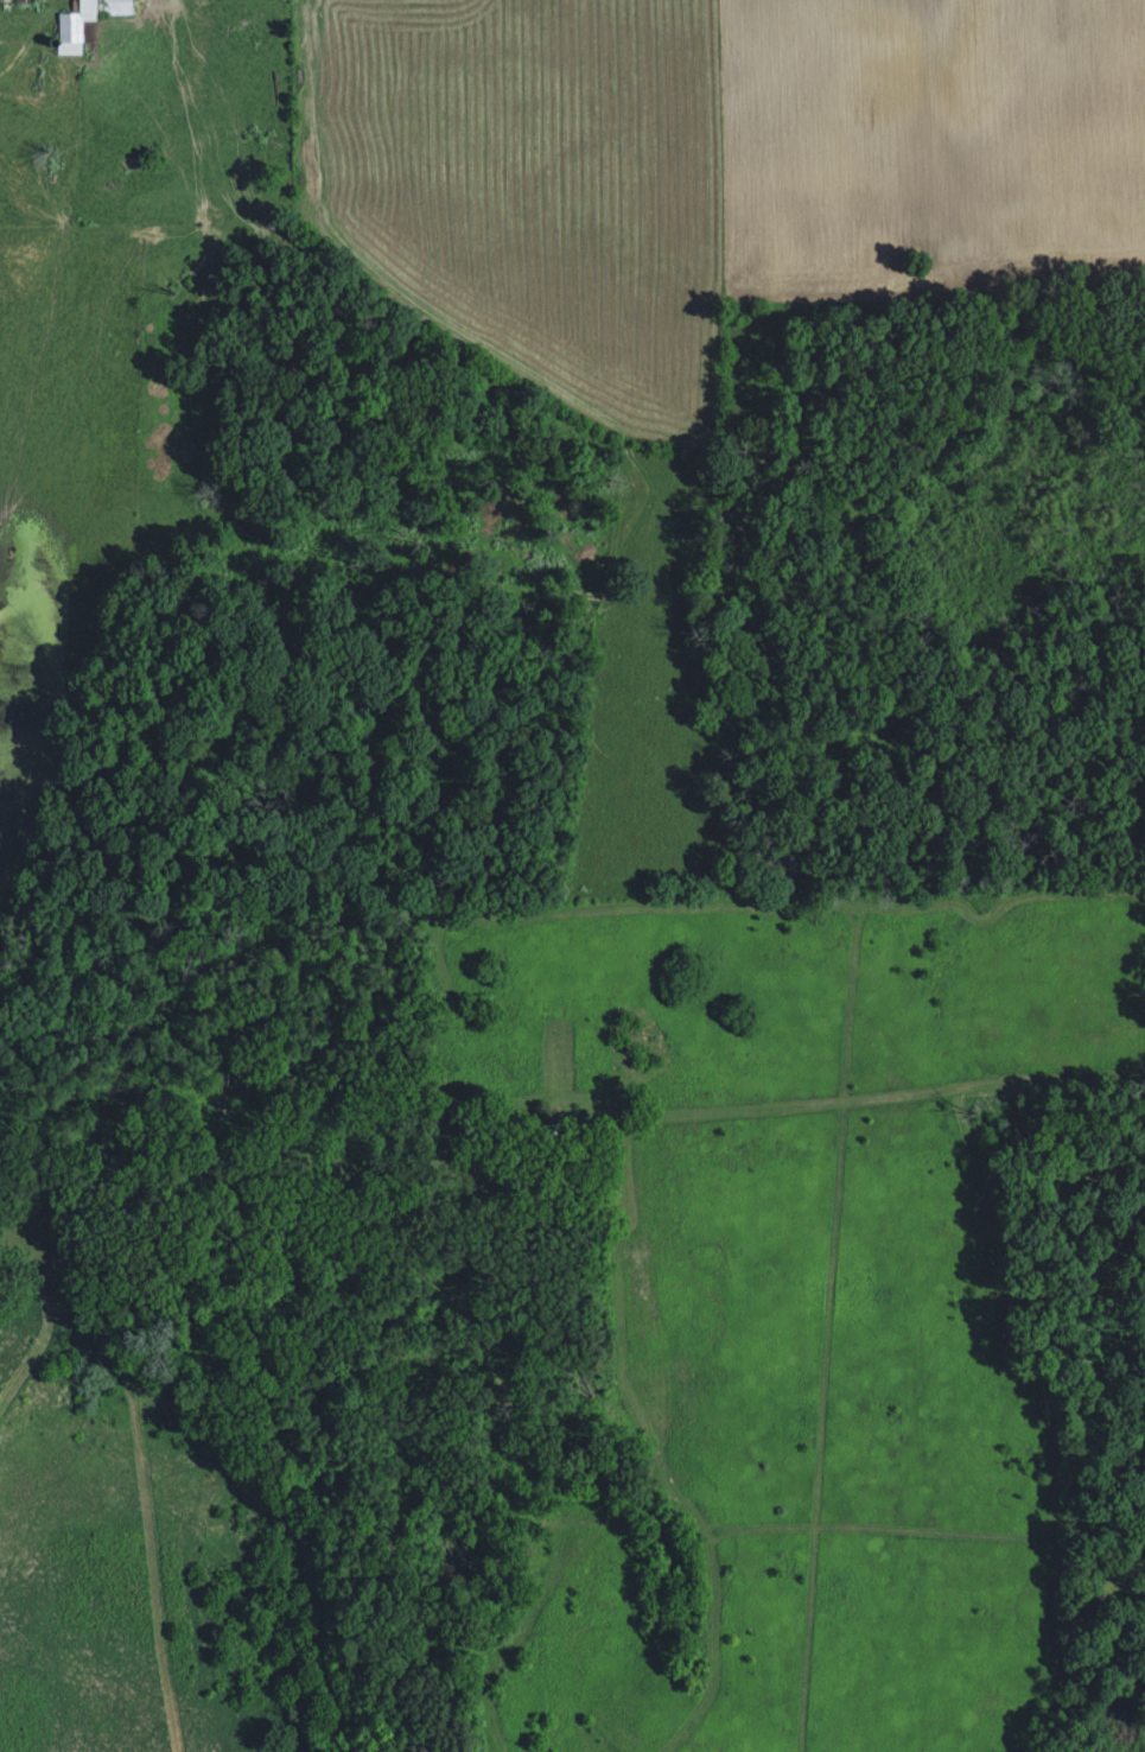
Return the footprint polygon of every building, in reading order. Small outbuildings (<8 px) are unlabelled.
[(78,13),(58,13),(58,55),(82,54),(81,21),(96,21),(96,14),(132,14),(132,0),(78,0),(78,13)]
